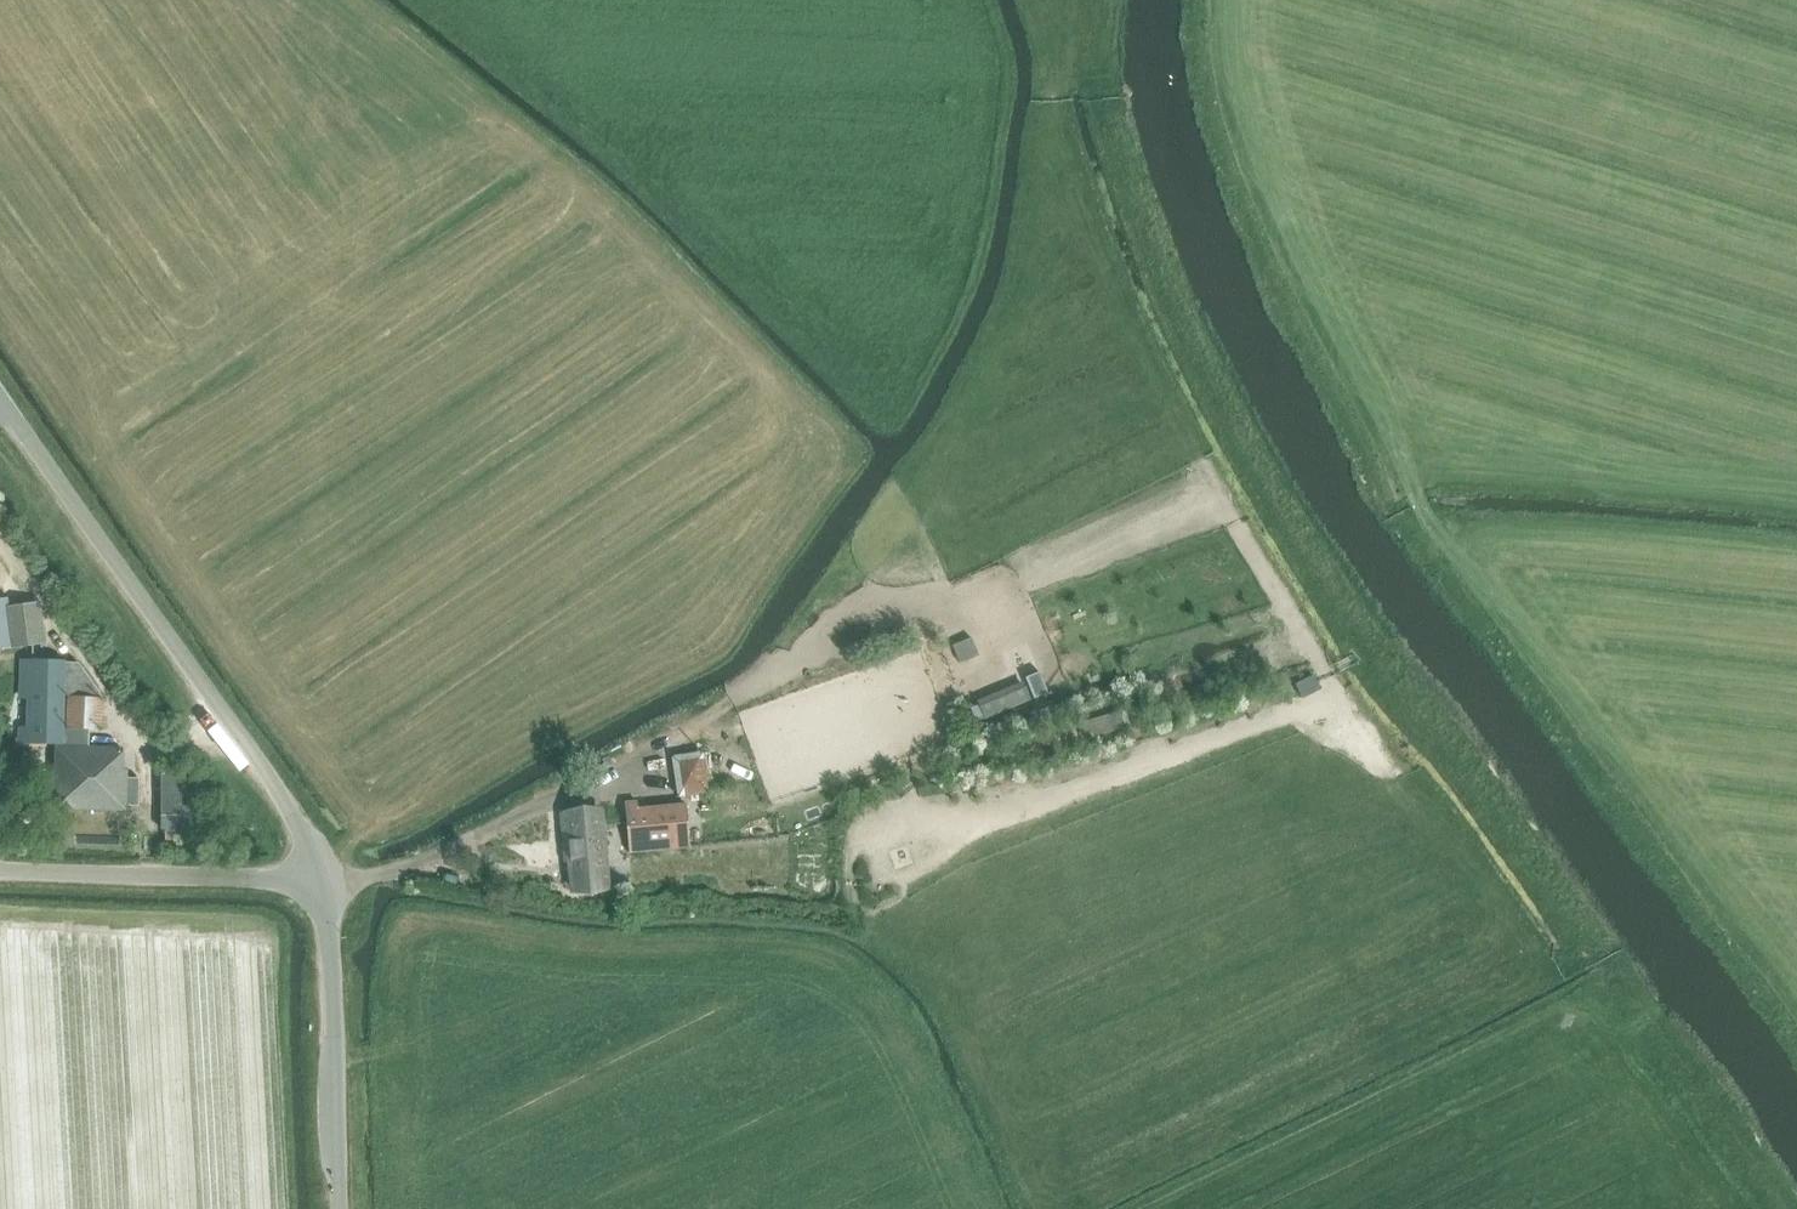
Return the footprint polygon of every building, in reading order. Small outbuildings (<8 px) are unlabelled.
[(7,608),(12,647),(42,643),(36,604),(7,608)] [(40,662),(38,743),(66,744),(66,737),(66,729),(66,728),(67,696),(102,697),(77,661),(40,662)] [(1040,671),(1025,677),(1032,696),(1047,690),(1040,671)] [(1030,699),(1022,680),(976,699),(983,717),(1030,699)] [(1120,711),(1083,721),(1087,737),(1125,727),(1120,711)] [(66,744),(66,746),(76,747),(76,728),(66,728),(66,729),(66,737),(66,744)] [(66,746),(55,746),(55,808),(124,809),(125,802),(134,801),(136,778),(126,777),(126,770),(122,769),(123,750),(76,747),(66,746)] [(190,776),(162,776),(163,799),(154,799),(155,819),(163,818),(163,813),(189,813),(190,776)] [(629,852),(689,847),(690,847),(686,802),(637,806),(637,801),(625,801),(629,852)] [(569,893),(611,889),(604,807),(558,811),(563,863),(566,862),(569,893)]
